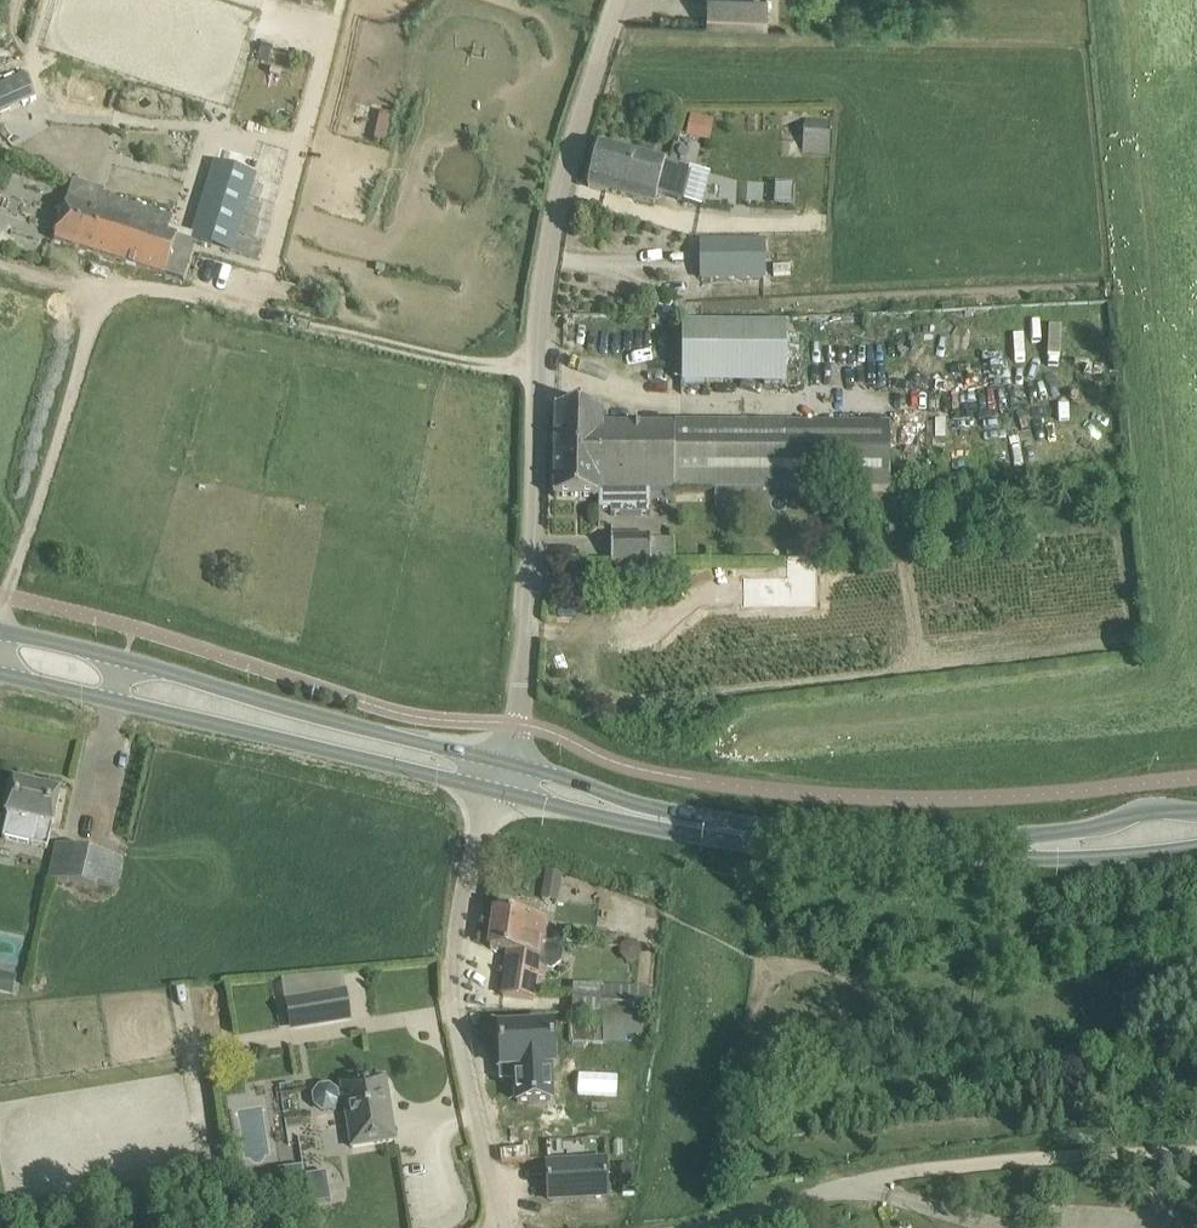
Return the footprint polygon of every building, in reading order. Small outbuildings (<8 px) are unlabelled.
[(706,26),(753,27),(753,0),(707,0),(706,26)] [(262,44),(258,58),(268,61),(272,47),(262,44)] [(36,97),(25,74),(0,85),(0,113),(36,97)] [(686,115),(685,135),(709,137),(710,117),(686,115)] [(806,119),(805,152),(828,153),(829,120),(806,119)] [(689,163),(695,144),(672,137),(667,157),(689,163)] [(600,143),(588,186),(655,204),(658,194),(694,204),(703,171),(690,168),(689,172),(665,165),(667,161),(600,143)] [(733,206),(793,207),(793,180),(734,178),(733,206)] [(67,201),(55,241),(165,275),(178,236),(168,233),(173,216),(104,195),(99,211),(67,201)] [(703,243),(703,280),(764,280),(764,242),(703,243)] [(857,324),(687,322),(686,384),(857,386),(857,324)] [(601,408),(555,407),(554,496),(600,497),(600,512),(611,512),(611,517),(650,518),(650,491),(679,491),(681,426),(601,424),(601,408)] [(735,427),(681,426),(679,491),(890,491),(892,428),(787,428),(735,427)] [(652,562),(651,535),(611,536),(612,563),(652,562)] [(810,543),(788,543),(788,560),(810,560),(810,543)] [(1,838),(31,844),(47,848),(52,826),(53,826),(60,794),(14,784),(1,838)] [(48,878),(98,890),(100,884),(118,888),(125,860),(56,844),(48,878)] [(542,899),(559,902),(563,874),(547,871),(542,899)] [(491,949),(509,952),(503,996),(534,1000),(537,976),(544,977),(545,969),(554,970),(562,963),(563,952),(558,944),(542,942),(545,920),(496,913),(491,949)] [(12,995),(17,977),(0,973),(0,992),(12,995)] [(600,1014),(651,1015),(652,998),(602,997),(602,985),(573,985),(573,1014),(600,1014)] [(287,1001),(292,1032),(353,1022),(348,991),(287,1001)] [(552,1029),(500,1031),(502,1069),(516,1068),(518,1101),(550,1100),(549,1066),(554,1066),(552,1029)] [(319,1087),(313,1096),(315,1107),(324,1113),(334,1111),(341,1103),(341,1102),(345,1102),(352,1148),(395,1141),(385,1078),(342,1085),(343,1091),(339,1092),(330,1085),(319,1087)] [(608,1197),(606,1161),(547,1164),(549,1200),(608,1197)] [(302,1166),(279,1170),(280,1180),(304,1176),(302,1166)] [(326,1173),(308,1176),(312,1204),(331,1201),(326,1173)] [(242,1176),(232,1177),(234,1187),(244,1185),(242,1176)]
